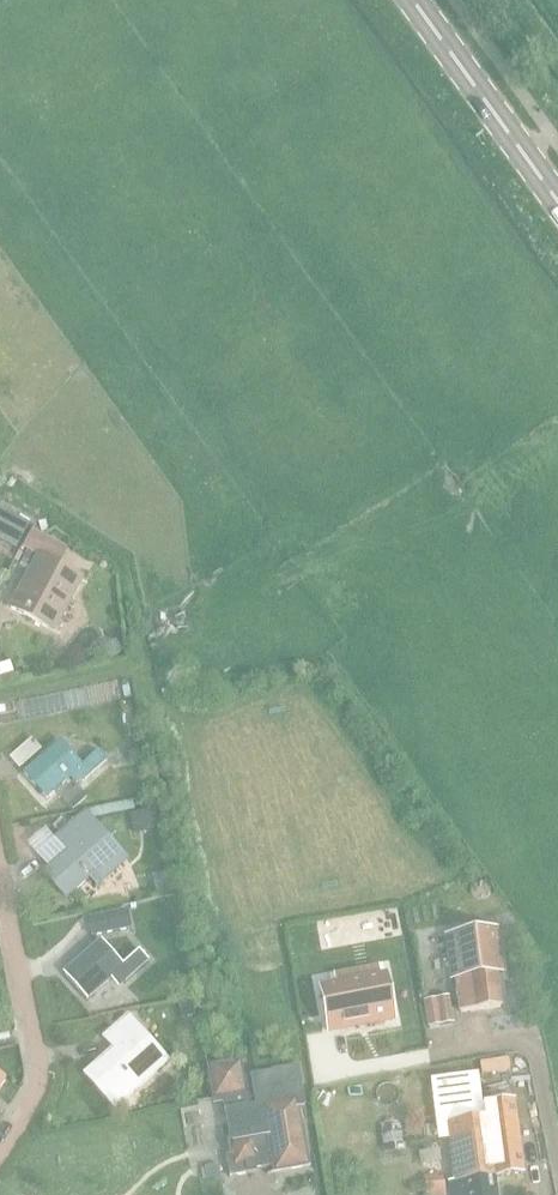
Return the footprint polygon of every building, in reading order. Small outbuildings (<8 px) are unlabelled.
[(15,548),(28,525),(0,510),(0,540),(15,548)] [(34,540),(57,554),(65,542),(41,528),(34,540)] [(60,602),(63,604),(78,577),(38,556),(10,608),(46,628),(60,602)] [(9,567),(0,562),(0,584),(9,567)] [(97,752),(81,767),(59,743),(23,774),(45,800),(73,775),(81,783),(105,761),(97,752)] [(89,878),(96,887),(126,861),(84,813),(54,839),(66,852),(43,873),(65,899),(89,878)] [(460,1012),(500,1007),(496,974),(501,973),(495,929),(447,935),(452,979),(456,978),(460,1012)] [(138,951),(121,966),(100,942),(63,974),(86,1000),(114,975),(122,984),(147,962),(138,951)] [(385,976),(358,981),(356,973),(334,977),(336,985),(319,988),(327,1031),(394,1019),(385,976)] [(423,1001),(428,1027),(441,1024),(435,999),(423,1001)] [(84,1074),(114,1108),(167,1062),(126,1016),(102,1038),(112,1049),(84,1074)] [(297,1068),(243,1078),(240,1060),(206,1067),(212,1099),(221,1096),(229,1139),(225,1140),(230,1166),(244,1163),(246,1174),(256,1172),(256,1169),(272,1166),(273,1173),(308,1167),(298,1107),(304,1106),(297,1068)] [(450,1194),(496,1194),(494,1177),(522,1173),(513,1102),(444,1111),(454,1181),(448,1182),(450,1194)] [(427,1174),(424,1156),(410,1158),(413,1177),(423,1175),(426,1194),(446,1194),(442,1172),(427,1174)]
